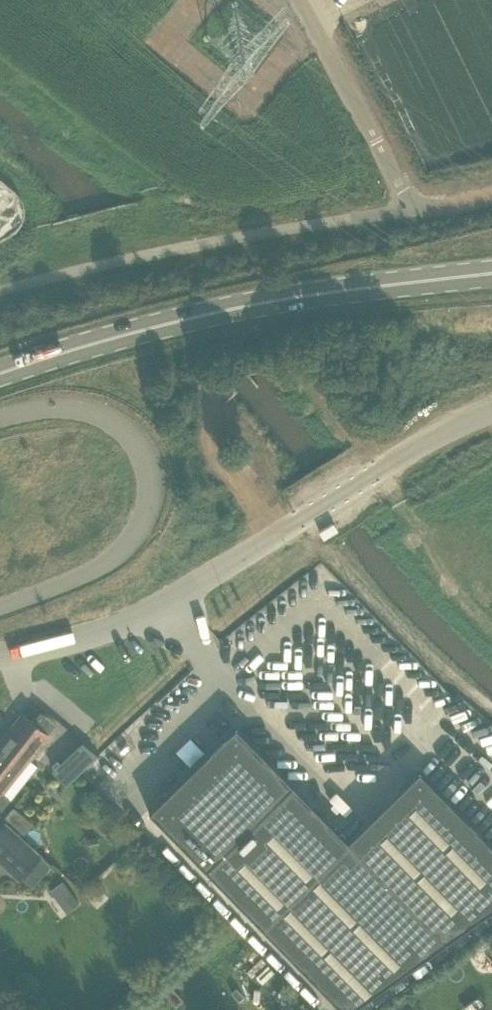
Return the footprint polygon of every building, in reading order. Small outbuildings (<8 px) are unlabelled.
[(0,742),(0,790),(4,793),(30,759),(37,751),(49,735),(23,714),(0,742)] [(148,810),(205,868),(291,782),(235,725),(148,810)] [(205,868),(344,1009),(346,1009),(445,939),(491,905),(491,845),(419,770),(347,839),(292,783),(291,782),(205,868)] [(14,807),(5,818),(21,832),(24,834),(33,823),(31,821),(14,807)] [(31,884),(50,864),(40,855),(41,853),(5,820),(0,826),(0,863),(18,879),(21,875),(31,884)]
